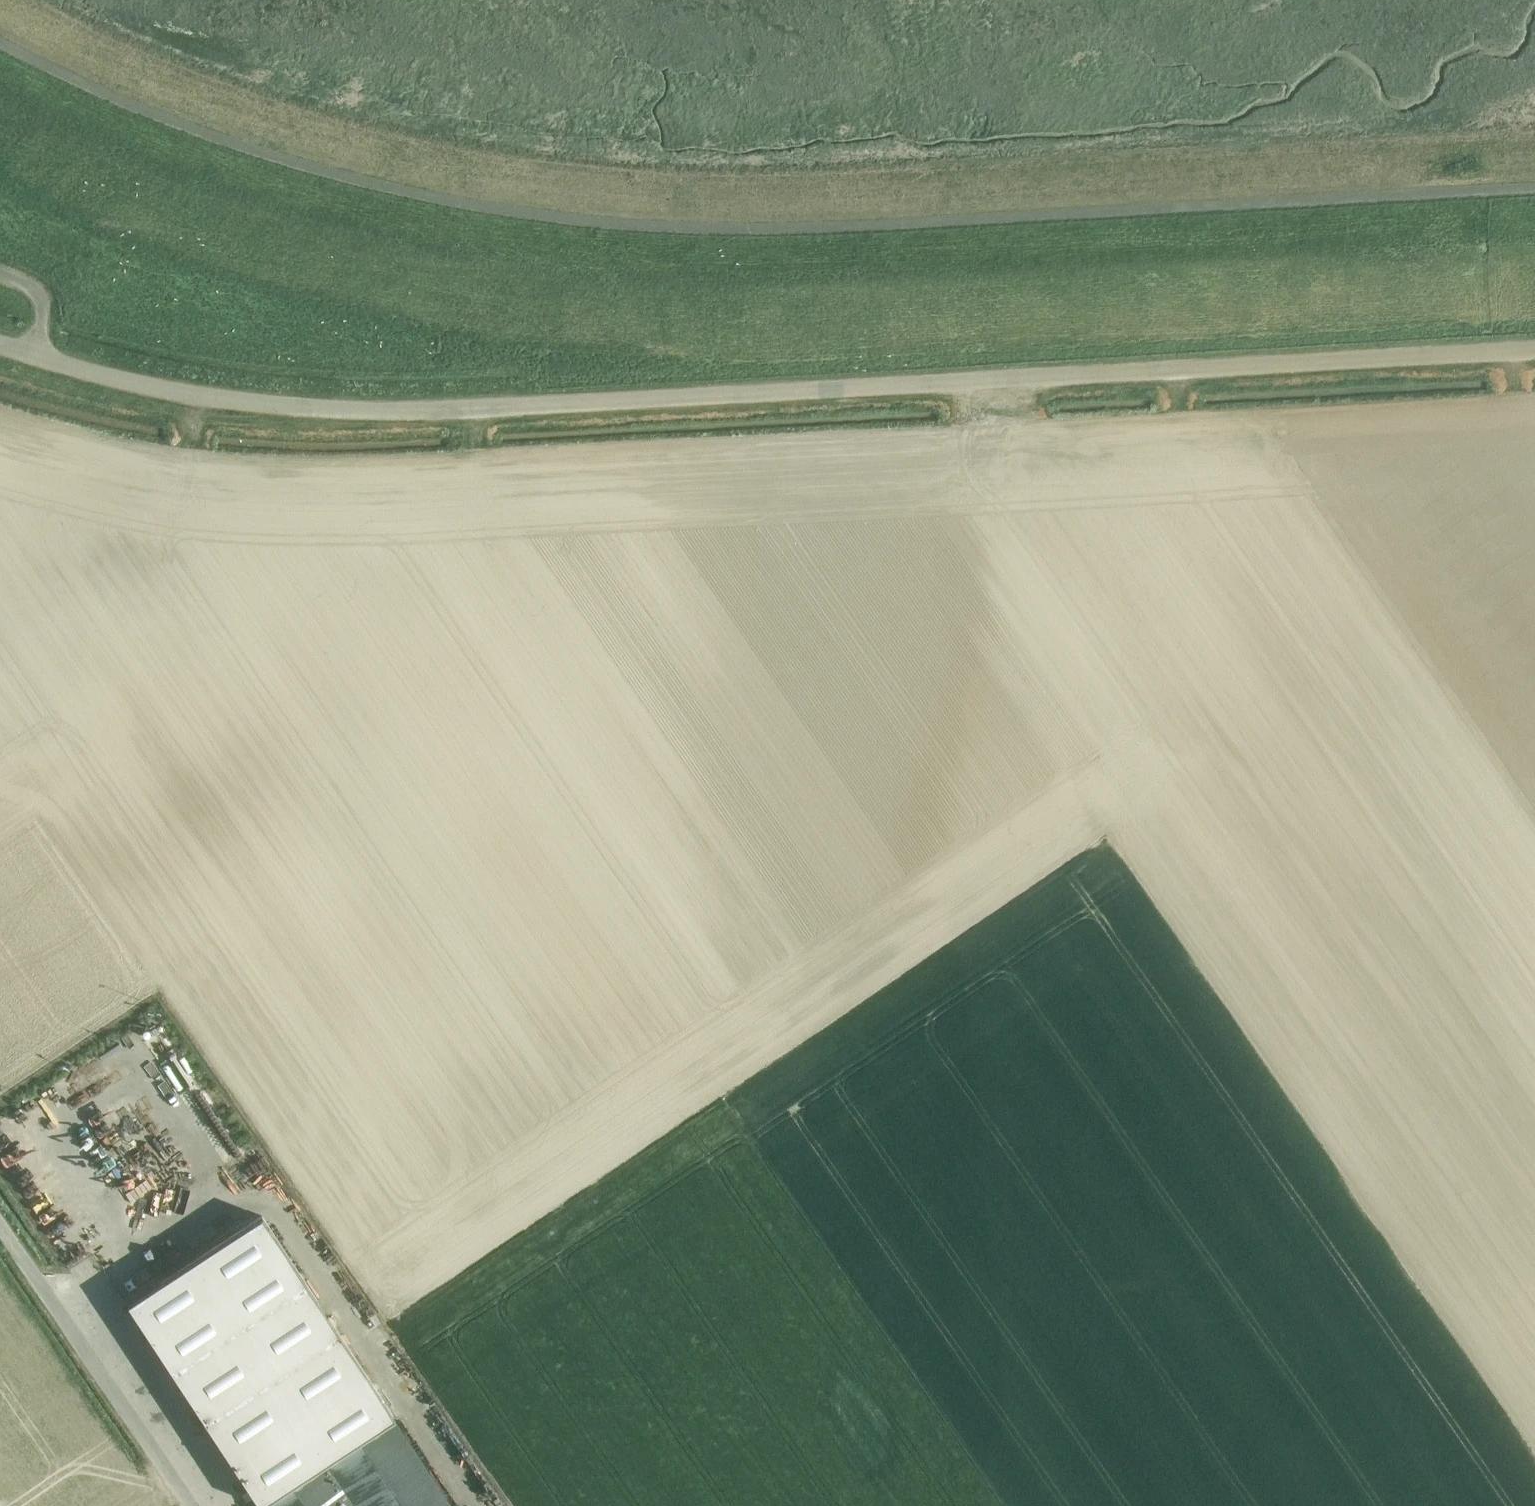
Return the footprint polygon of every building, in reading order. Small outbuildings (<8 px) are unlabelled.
[(126,1305),(258,1505),(451,1505),(260,1217),(126,1305)]
